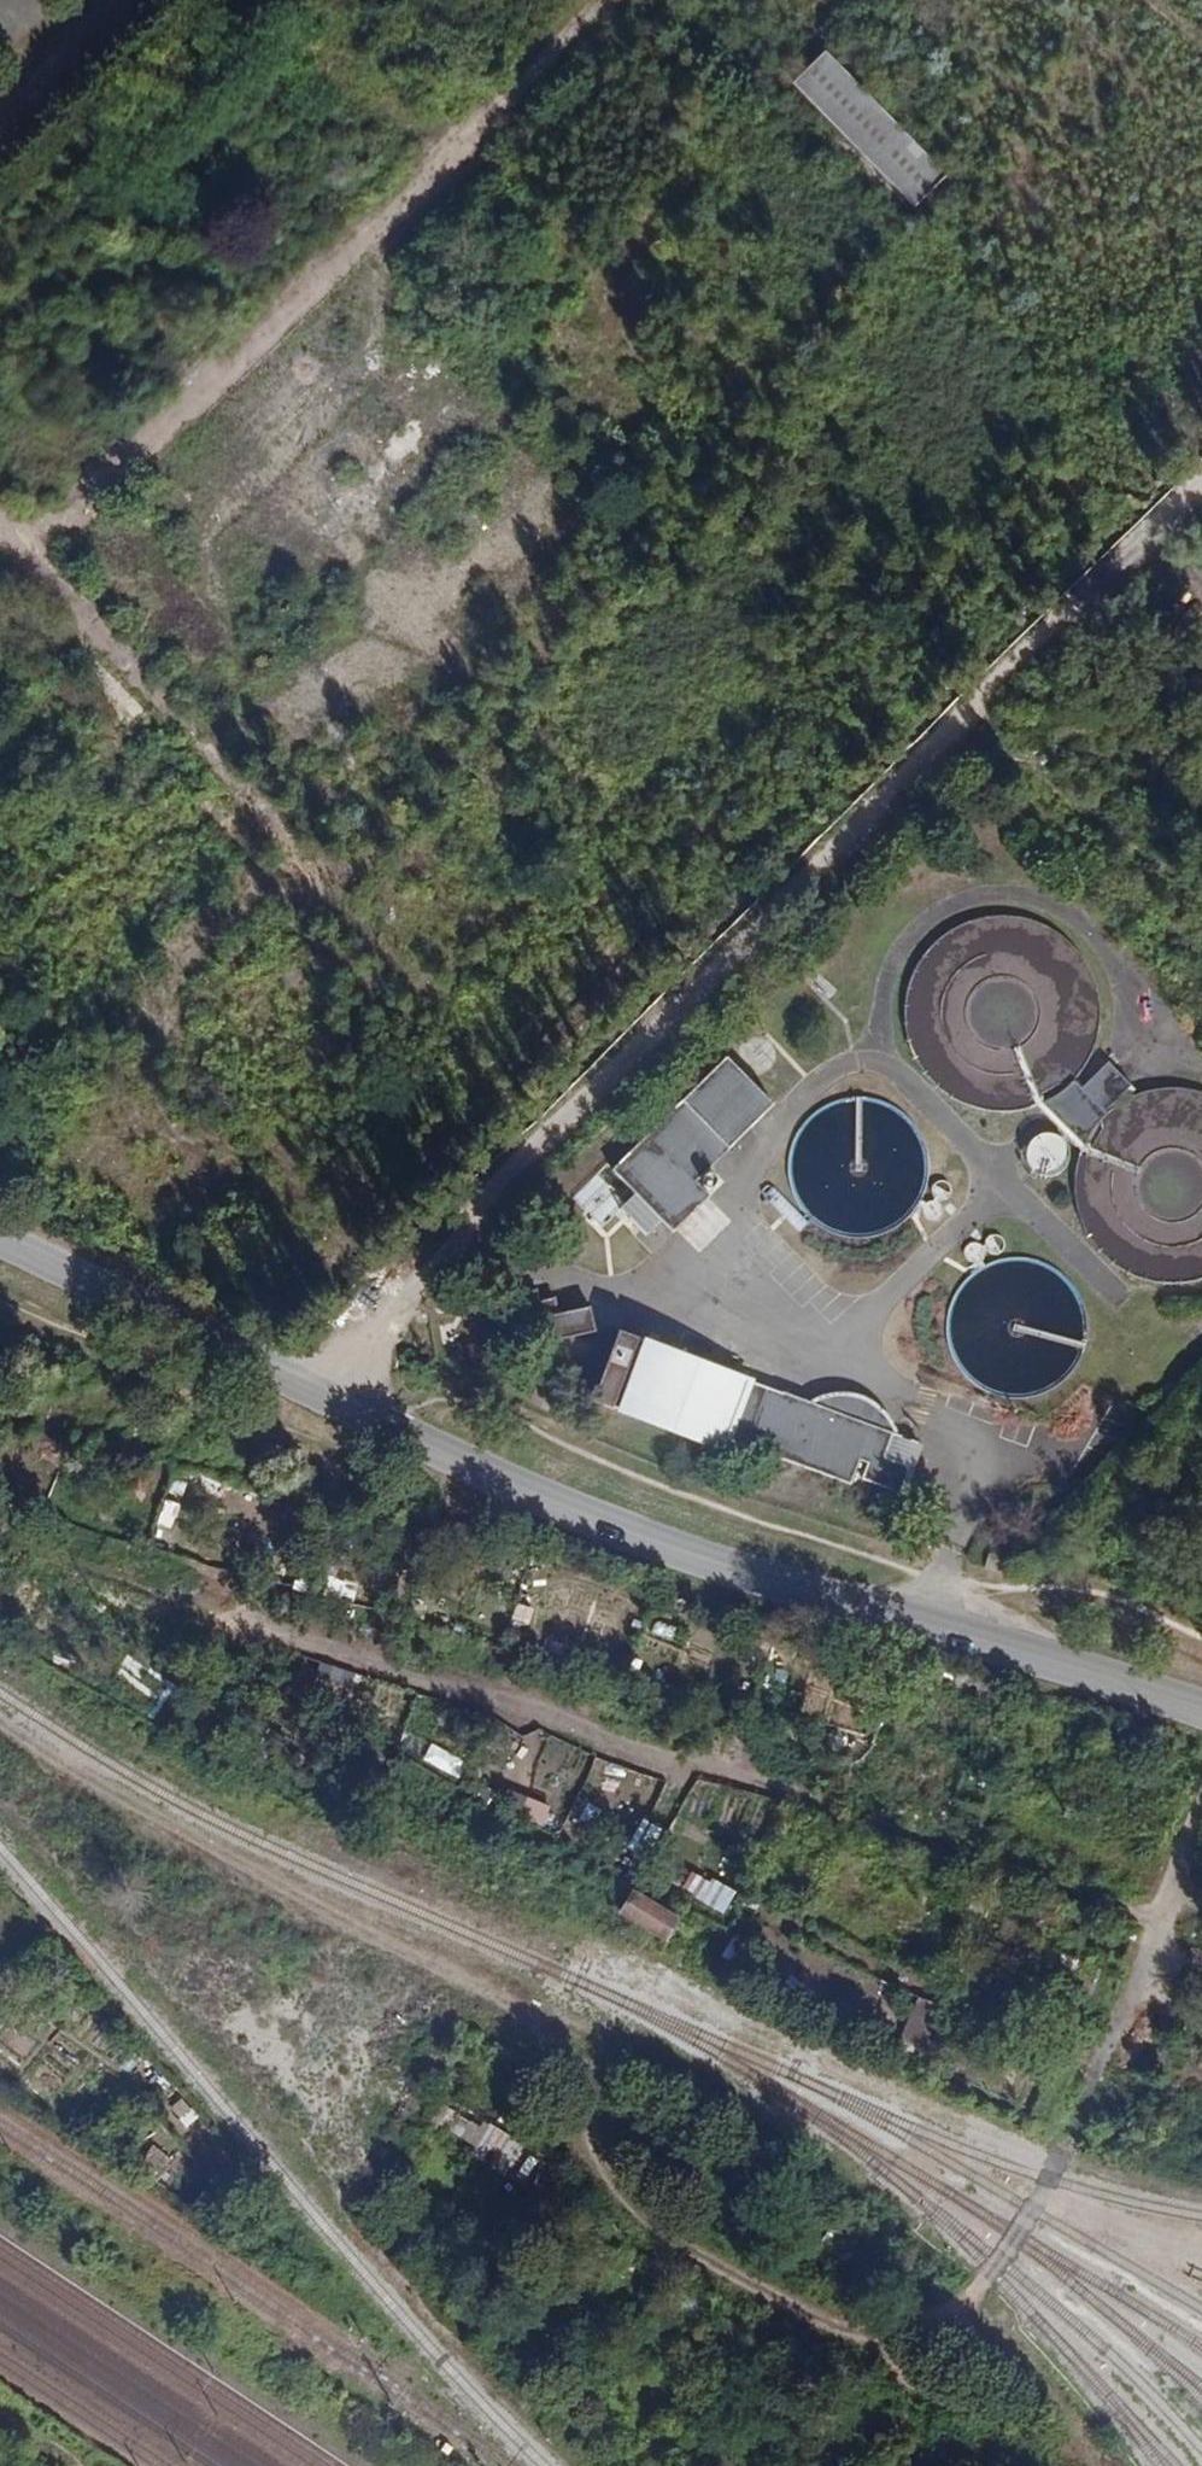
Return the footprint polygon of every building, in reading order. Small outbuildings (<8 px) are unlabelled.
[(826,51),(798,79),(915,198),(945,176),(826,51)] [(1033,1107),(1036,1106),(1066,1134),(1062,1139),(1058,1137),(1054,1135),(1050,1134),(1046,1134),(1041,1135),(1039,1136),(1036,1138),(1033,1141),(1031,1143),(1028,1147),(1027,1149),(1027,1155),(1027,1158),(1027,1161),(1029,1165),(1031,1168),(1033,1170),(1035,1172),(1037,1174),(1040,1175),(1044,1176),(1047,1177),(1052,1176),(1054,1176),(1057,1174),(1060,1173),(1062,1171),(1064,1169),(1066,1167),(1068,1161),(1069,1158),(1069,1155),(1069,1152),(1068,1149),(1067,1147),(1066,1144),(1065,1142),(1070,1137),(1082,1149),(1078,1160),(1076,1173),(1075,1180),(1075,1191),(1075,1193),(1077,1207),(1080,1217),(1083,1226),(1090,1238),(1105,1256),(1112,1263),(1123,1271),(1139,1278),(1142,1279),(1155,1282),(1169,1284),(1182,1283),(1195,1281),(1201,1279),(1201,1094),(1195,1092),(1189,1091),(1182,1090),(1175,1089),(1168,1089),(1162,1090),(1155,1091),(1148,1092),(1142,1094),(1135,1096),(1129,1099),(1123,1102),(1118,1106),(1107,1114),(1106,1112),(1132,1086),(1108,1062),(1082,1088),(1074,1080),(1082,1072),(1086,1066),(1089,1060),(1092,1054),(1095,1046),(1098,1034),(1100,1021),(1100,1014),(1100,1007),(1098,994),(1095,982),(1089,968),(1082,956),(1073,946),(1063,937),(1057,933),(1045,926),(1031,920),(1013,916),(996,916),(985,917),(979,919),(968,922),(959,926),(953,929),(943,936),(937,941),(927,951),(919,963),(916,968),(910,980),(908,987),(906,996),(905,1000),(905,1007),(904,1014),(905,1028),(907,1034),(908,1041),(912,1052),(916,1060),(919,1066),(923,1072),(932,1082),(942,1091),(948,1095),(953,1099),(960,1102),(966,1105),(972,1107),(979,1109),(985,1111),(999,1112),(1003,1112),(1006,1112),(1013,1111),(1020,1111),(1026,1109),(1033,1107)] [(632,1198),(661,1221),(674,1232),(706,1191),(691,1179),(759,1094),(714,1057),(614,1181),(613,1183),(632,1198)] [(806,1215),(804,1217),(773,1187),(768,1185),(762,1191),(764,1196),(799,1233),(811,1221),(815,1224),(823,1229),(842,1236),(856,1238),(867,1238),(876,1236),(887,1233),(898,1226),(905,1221),(913,1213),(916,1209),(918,1206),(923,1210),(923,1212),(923,1214),(924,1216),(925,1217),(926,1219),(928,1220),(930,1221),(932,1221),(934,1222),(937,1221),(938,1220),(940,1219),(941,1218),(942,1216),(943,1215),(943,1212),(943,1211),(943,1209),(942,1207),(941,1206),(940,1204),(941,1201),(943,1200),(945,1200),(946,1199),(947,1198),(949,1196),(950,1194),(951,1192),(950,1188),(949,1186),(948,1184),(946,1183),(945,1182),(943,1182),(941,1181),(939,1182),(937,1182),(936,1183),(934,1184),(933,1186),(932,1187),(932,1188),(931,1190),(931,1192),(932,1193),(932,1195),(933,1197),(934,1198),(934,1201),(927,1203),(921,1201),(923,1196),(925,1192),(927,1187),(929,1178),(929,1173),(930,1166),(929,1158),(927,1148),(923,1139),(916,1126),(906,1115),(898,1109),(894,1107),(885,1102),(880,1101),(871,1098),(866,1097),(861,1097),(856,1097),(853,1097),(846,1098),(842,1099),(830,1103),(828,1104),(819,1109),(811,1115),(805,1122),(799,1130),(794,1139),(792,1144),(790,1153),(788,1163),(788,1173),(790,1183),(791,1187),(792,1192),(796,1201),(802,1209),(806,1215)] [(661,1221),(632,1198),(618,1216),(647,1239),(661,1221)] [(975,1264),(976,1264),(979,1269),(978,1270),(974,1273),(970,1276),(966,1280),(960,1287),(955,1295),(951,1304),(948,1314),(946,1329),(947,1333),(949,1348),(953,1357),(960,1370),(966,1378),(974,1384),(982,1390),(986,1392),(1000,1397),(1010,1399),(1019,1399),(1028,1398),(1039,1396),(1048,1392),(1056,1387),(1064,1381),(1071,1374),(1074,1370),(1083,1353),(1085,1348),(1087,1338),(1087,1334),(1087,1329),(1087,1319),(1086,1314),(1083,1304),(1079,1295),(1076,1289),(1068,1279),(1060,1273),(1052,1267),(1042,1263),(1021,1258),(1001,1260),(986,1265),(984,1263),(982,1260),(984,1259),(984,1257),(985,1256),(985,1255),(985,1253),(989,1252),(990,1252),(991,1253),(992,1254),(994,1254),(995,1254),(997,1254),(998,1254),(1000,1253),(1001,1252),(1002,1251),(1003,1250),(1004,1249),(1004,1248),(1005,1246),(1005,1245),(1005,1242),(1004,1241),(1004,1240),(1003,1239),(1002,1238),(1000,1236),(999,1235),(996,1235),(995,1235),(993,1235),(992,1235),(990,1236),(989,1237),(987,1239),(986,1240),(986,1242),(985,1243),(985,1244),(985,1245),(982,1246),(981,1245),(980,1244),(978,1243),(977,1243),(974,1243),(972,1243),(971,1244),(970,1244),(969,1245),(967,1246),(966,1247),(965,1248),(965,1250),(965,1251),(964,1252),(964,1253),(964,1255),(965,1255),(965,1257),(965,1258),(966,1259),(968,1261),(969,1262),(971,1263),(972,1263),(974,1264),(975,1264)] [(540,1301),(538,1289),(517,1294),(526,1335),(546,1331),(548,1342),(596,1331),(591,1307),(559,1314),(556,1298),(540,1301)] [(750,1380),(750,1379),(621,1332),(594,1403),(742,1457),(747,1443),(852,1483),(860,1460),(868,1463),(862,1479),(900,1494),(910,1467),(885,1457),(894,1433),(886,1430),(889,1423),(876,1413),(859,1404),(840,1399),(825,1398),(822,1406),(784,1391),(783,1392),(750,1380)] [(910,1467),(919,1443),(894,1433),(885,1457),(910,1467)] [(157,1523),(191,1535),(200,1512),(165,1500),(157,1523)] [(621,1915),(670,1944),(685,1918),(636,1890),(621,1915)] [(906,2041),(929,2045),(936,2002),(913,1999),(906,2041)] [(461,2111),(447,2135),(507,2171),(522,2147),(461,2111)]
